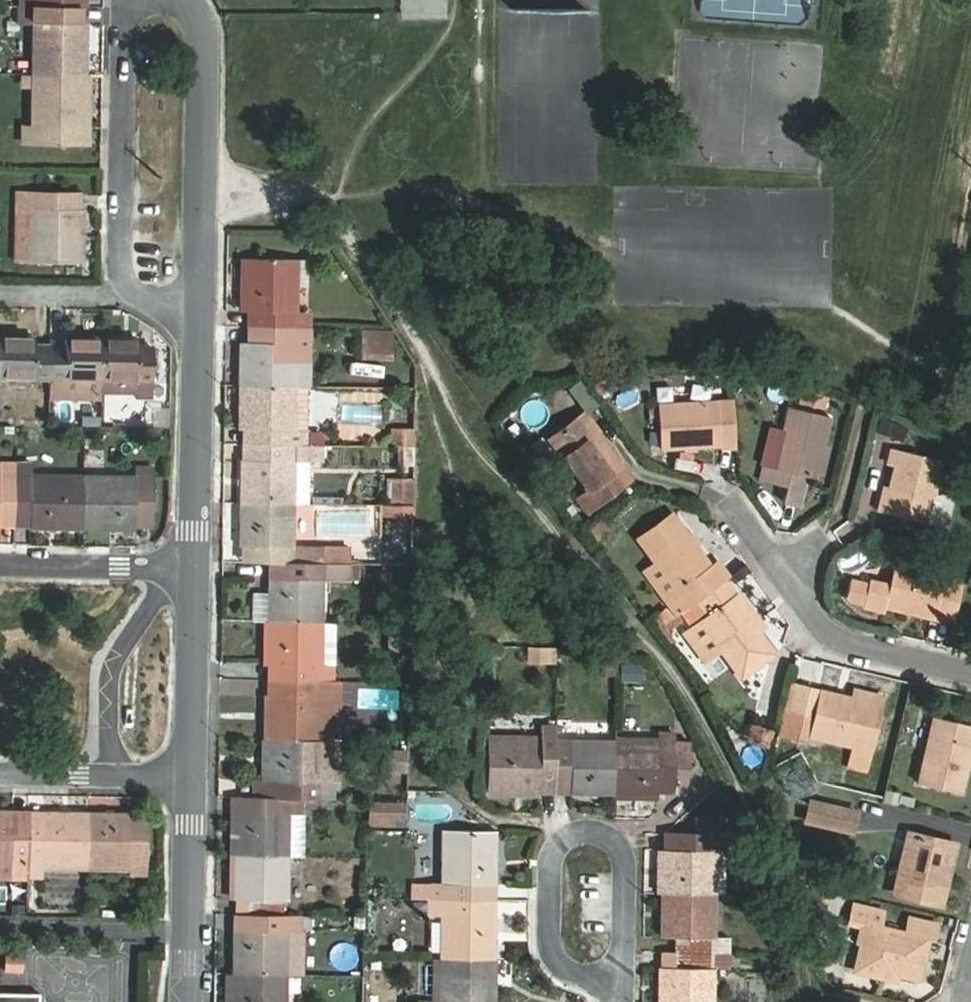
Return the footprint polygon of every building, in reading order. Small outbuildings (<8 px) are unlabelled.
[(86,75),(87,23),(77,23),(77,7),(75,7),(21,6),(20,22),(34,22),(33,74),(86,75)] [(86,75),(33,74),(32,126),(24,126),(24,142),(72,143),(73,127),(85,127),(86,75)] [(85,127),(73,127),(72,143),(85,143),(85,127)] [(81,210),(74,210),(74,193),(19,192),(18,261),(83,262),(84,210),(81,210)] [(243,258),(243,311),(249,311),(256,311),(256,327),(295,328),(311,328),(311,312),(296,312),(296,259),(243,258)] [(242,342),(242,386),(295,386),(295,328),(256,327),(255,342),(249,342),(242,342)] [(308,387),(311,387),(311,328),(295,328),(295,386),(308,387)] [(394,333),(363,332),(362,354),(393,355),(394,333)] [(36,378),(35,388),(50,388),(51,343),(37,342),(37,338),(0,337),(0,378),(36,378)] [(50,388),(50,398),(102,399),(102,392),(102,339),(66,338),(66,343),(51,343),(50,388)] [(102,339),(102,392),(153,392),(154,344),(135,343),(135,339),(102,339)] [(242,386),(242,429),(254,429),(254,444),(308,445),(308,387),(295,386),(242,386)] [(802,390),(799,404),(826,410),(828,396),(802,390)] [(661,449),(735,446),(732,402),(658,406),(661,449)] [(816,476),(829,420),(791,410),(786,431),(776,471),(765,468),(762,479),(788,486),(783,502),(799,506),(807,474),(816,476)] [(617,471),(621,467),(622,467),(598,432),(599,431),(585,413),(549,440),(588,492),(578,499),(588,513),(626,483),(617,471)] [(765,468),(776,471),(786,431),(769,426),(759,466),(765,468)] [(242,429),(241,444),(254,444),(254,429),(242,429)] [(308,445),(254,444),(254,460),(241,460),(241,503),(294,504),(294,461),(321,462),(322,445),(308,445)] [(241,444),(241,460),(254,460),(254,444),(241,444)] [(896,467),(885,513),(927,523),(942,461),(893,449),(889,465),(896,467)] [(1,461),(1,474),(16,474),(16,461),(1,461)] [(16,461),(16,474),(32,474),(33,461),(16,461)] [(137,466),(137,476),(137,480),(152,480),(152,466),(137,466)] [(1,474),(0,474),(0,514),(15,514),(16,474),(1,474)] [(31,527),(83,528),(84,475),(32,474),(16,474),(15,514),(31,514),(31,527)] [(137,480),(137,476),(84,475),(83,528),(136,529),(136,516),(152,516),(152,480),(137,480)] [(414,479),(394,478),(394,505),(414,505),(414,479)] [(283,562),(324,563),(324,547),(294,547),(294,504),(241,503),(240,547),(244,547),(252,547),(252,562),(273,562),(283,562)] [(394,505),(394,516),(414,516),(414,505),(394,505)] [(0,514),(0,527),(15,527),(15,514),(0,514)] [(15,527),(31,527),(31,514),(15,514),(15,527)] [(676,593),(688,608),(694,603),(725,581),(730,577),(718,562),(711,567),(673,514),(638,540),(654,561),(677,592),(676,593)] [(136,529),(152,529),(152,516),(136,516),(136,529)] [(324,563),(350,563),(351,548),(324,547),(324,563)] [(677,592),(654,561),(641,571),(664,602),(676,593),(677,592)] [(283,562),(283,578),(273,578),(270,578),(270,591),(270,621),(323,622),(324,579),(357,579),(357,563),(350,563),(324,563),(283,562)] [(283,562),(273,562),(273,578),(283,578),(283,562)] [(885,607),(953,624),(963,581),(895,564),(890,583),(869,579),(864,606),(884,612),(885,607)] [(725,581),(694,603),(688,608),(682,612),(714,655),(721,651),(742,678),(774,654),(751,620),(757,616),(739,592),(735,595),(725,581)] [(270,591),(255,591),(255,621),(270,621),(270,591)] [(269,664),(272,664),(282,665),(282,680),(335,681),(335,666),(323,666),(323,622),(270,621),(269,664)] [(282,665),(272,664),(272,680),(282,680),(282,665)] [(641,665),(616,664),(616,680),(641,680),(641,665)] [(281,695),(271,695),(268,695),(268,739),(321,739),(333,739),(339,739),(340,681),(335,681),(282,680),(281,695)] [(282,680),(272,680),(271,695),(281,695),(282,680)] [(804,714),(810,689),(795,685),(789,710),(804,714)] [(847,766),(868,771),(884,706),(820,691),(810,736),(840,743),(852,746),(847,766)] [(919,783),(962,793),(970,754),(970,726),(934,717),(919,783)] [(557,739),(557,726),(489,725),(488,791),(543,792),(543,779),(556,779),(557,739)] [(753,725),(748,743),(768,749),(773,731),(753,725)] [(615,740),(616,731),(600,730),(600,740),(557,739),(556,779),(572,780),(572,793),(615,794),(615,740)] [(615,794),(674,795),(675,767),(690,767),(690,743),(675,743),(675,733),(660,732),(659,741),(615,740),(615,794)] [(840,743),(810,736),(808,753),(836,759),(840,743)] [(316,798),(332,798),(332,783),(320,783),(321,739),(268,739),(267,781),(280,782),(279,797),(316,798)] [(333,739),(321,739),(320,783),(332,783),(333,739)] [(556,792),(556,779),(543,779),(543,792),(556,792)] [(556,792),(572,793),(572,780),(556,779),(556,792)] [(267,797),(267,781),(256,781),(256,796),(267,797)] [(279,797),(280,782),(267,781),(267,797),(279,797)] [(886,790),(883,801),(897,805),(900,793),(886,790)] [(303,808),(316,808),(316,798),(279,797),(267,797),(256,796),(247,796),(247,812),(236,812),(236,855),(289,856),(289,814),(303,814),(303,808)] [(237,796),(236,812),(247,812),(247,796),(237,796)] [(373,824),(403,824),(403,804),(373,803),(373,824)] [(13,825),(14,812),(0,811),(0,864),(28,865),(29,861),(29,825),(13,825)] [(29,812),(14,812),(13,825),(29,825),(29,812)] [(43,865),(87,866),(88,813),(45,812),(44,825),(29,825),(29,861),(43,861),(43,865)] [(29,812),(29,825),(44,825),(45,812),(29,812)] [(131,872),(146,873),(147,826),(130,826),(131,813),(88,813),(87,866),(131,866),(131,872)] [(130,826),(147,826),(147,813),(131,813),(130,826)] [(289,856),(302,857),(303,814),(289,814),(289,856)] [(663,893),(716,895),(716,851),(731,851),(731,836),(724,835),(725,818),(698,817),(698,835),(677,834),(677,850),(667,850),(664,850),(663,893)] [(483,885),(496,885),(497,832),(444,831),(443,884),(431,884),(431,899),(482,900),(483,885)] [(677,834),(667,834),(667,850),(677,850),(677,834)] [(894,894),(903,896),(917,836),(909,834),(894,894)] [(956,845),(917,836),(903,896),(942,905),(956,845)] [(248,914),(283,915),(283,900),(288,900),(289,856),(236,855),(235,898),(248,898),(248,914)] [(28,865),(28,876),(43,877),(43,865),(43,861),(29,861),(28,865)] [(28,876),(28,865),(0,864),(0,876),(28,876)] [(495,900),(496,885),(483,885),(482,900),(495,900)] [(826,893),(813,890),(810,903),(823,906),(826,893)] [(716,895),(663,893),(662,937),(665,937),(675,937),(675,952),(729,954),(729,938),(715,938),(716,895)] [(235,914),(248,914),(248,898),(235,898),(235,914)] [(441,959),(494,959),(495,916),(482,916),(482,900),(431,899),(430,916),(442,916),(442,922),(441,959)] [(495,900),(482,900),(482,916),(495,916),(495,900)] [(936,925),(911,919),(907,934),(879,928),(882,912),(855,906),(851,924),(862,927),(859,941),(862,942),(856,971),(889,979),(891,973),(919,979),(929,937),(933,938),(936,925)] [(302,930),(313,930),(313,916),(283,915),(248,914),(248,929),(235,929),(234,973),(287,974),(301,975),(302,930)] [(235,914),(235,929),(248,929),(248,914),(235,914)] [(675,937),(665,937),(665,952),(675,952),(675,937)] [(665,968),(662,968),(661,1001),(714,1001),(715,969),(729,969),(729,954),(675,952),(675,968),(665,968)] [(675,952),(665,952),(665,968),(675,968),(675,952)] [(429,958),(428,1001),(494,1001),(494,959),(441,959),(435,958),(429,958)] [(287,974),(234,973),(234,1001),(287,1001),(287,974)] [(39,994),(0,994),(0,1001),(39,1001),(39,994)]
